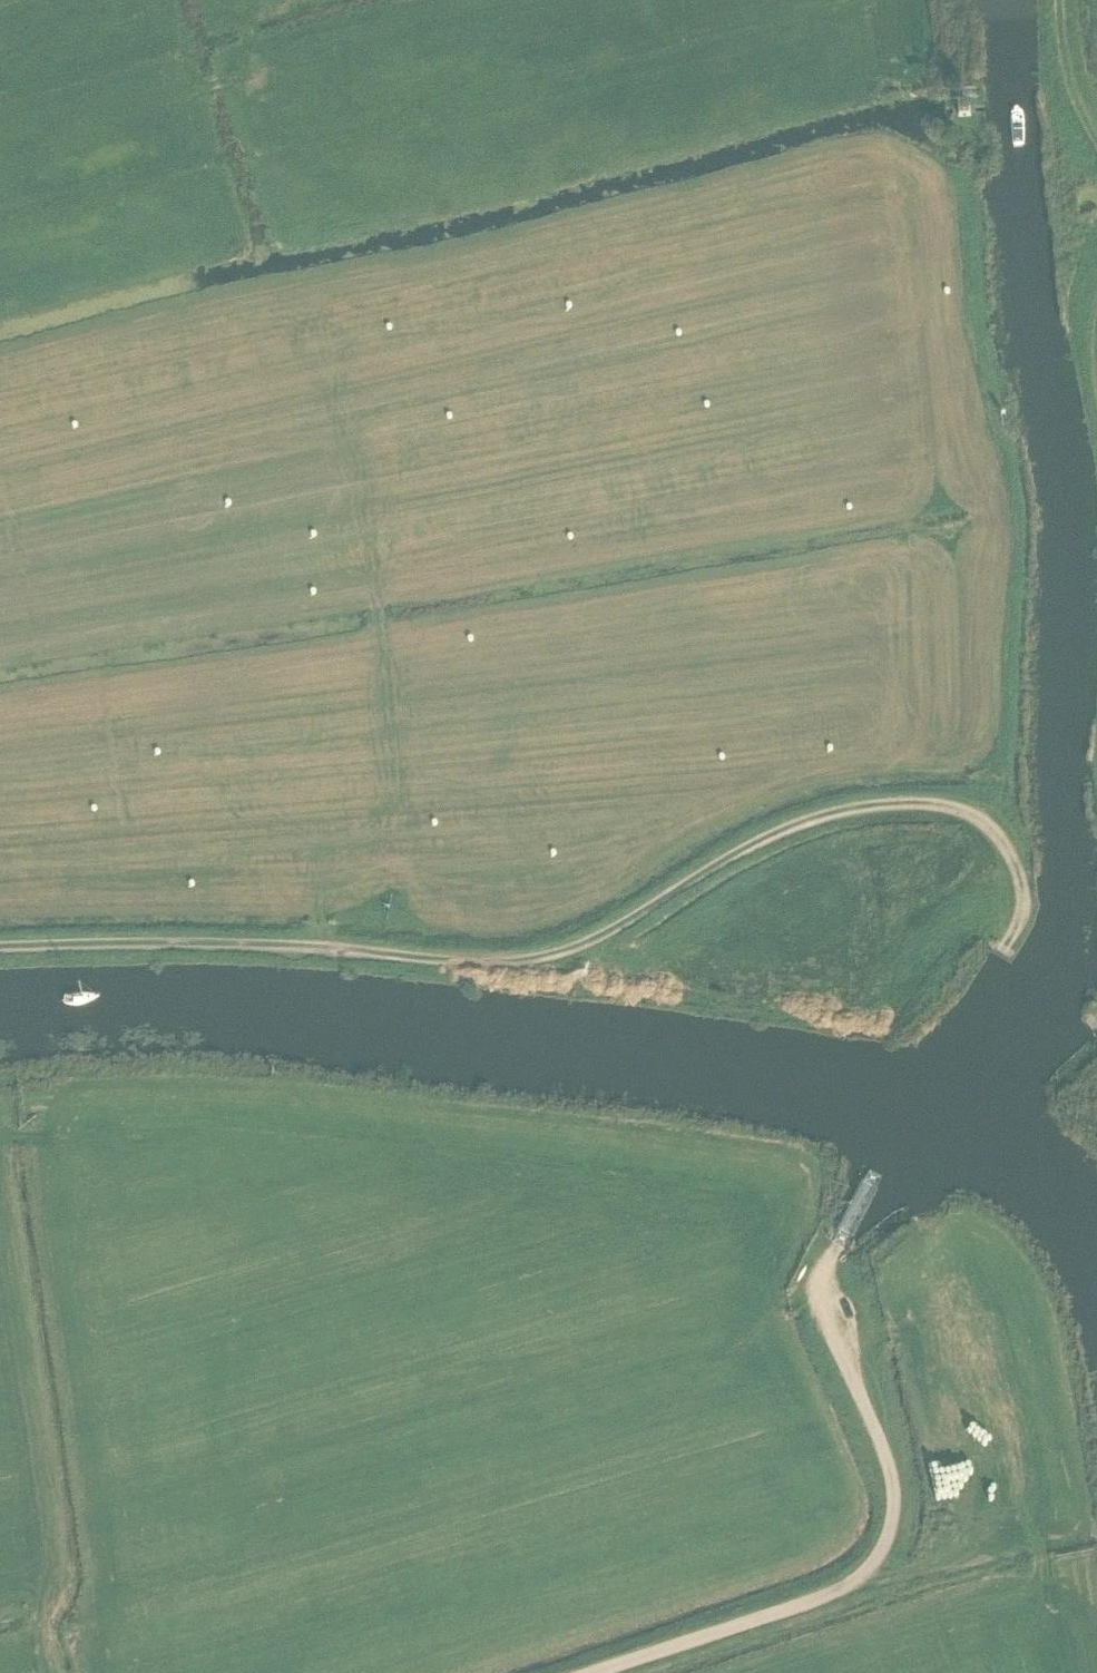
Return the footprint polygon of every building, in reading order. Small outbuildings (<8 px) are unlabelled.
[(971,105),(960,105),(960,116),(971,116),(971,105)]
